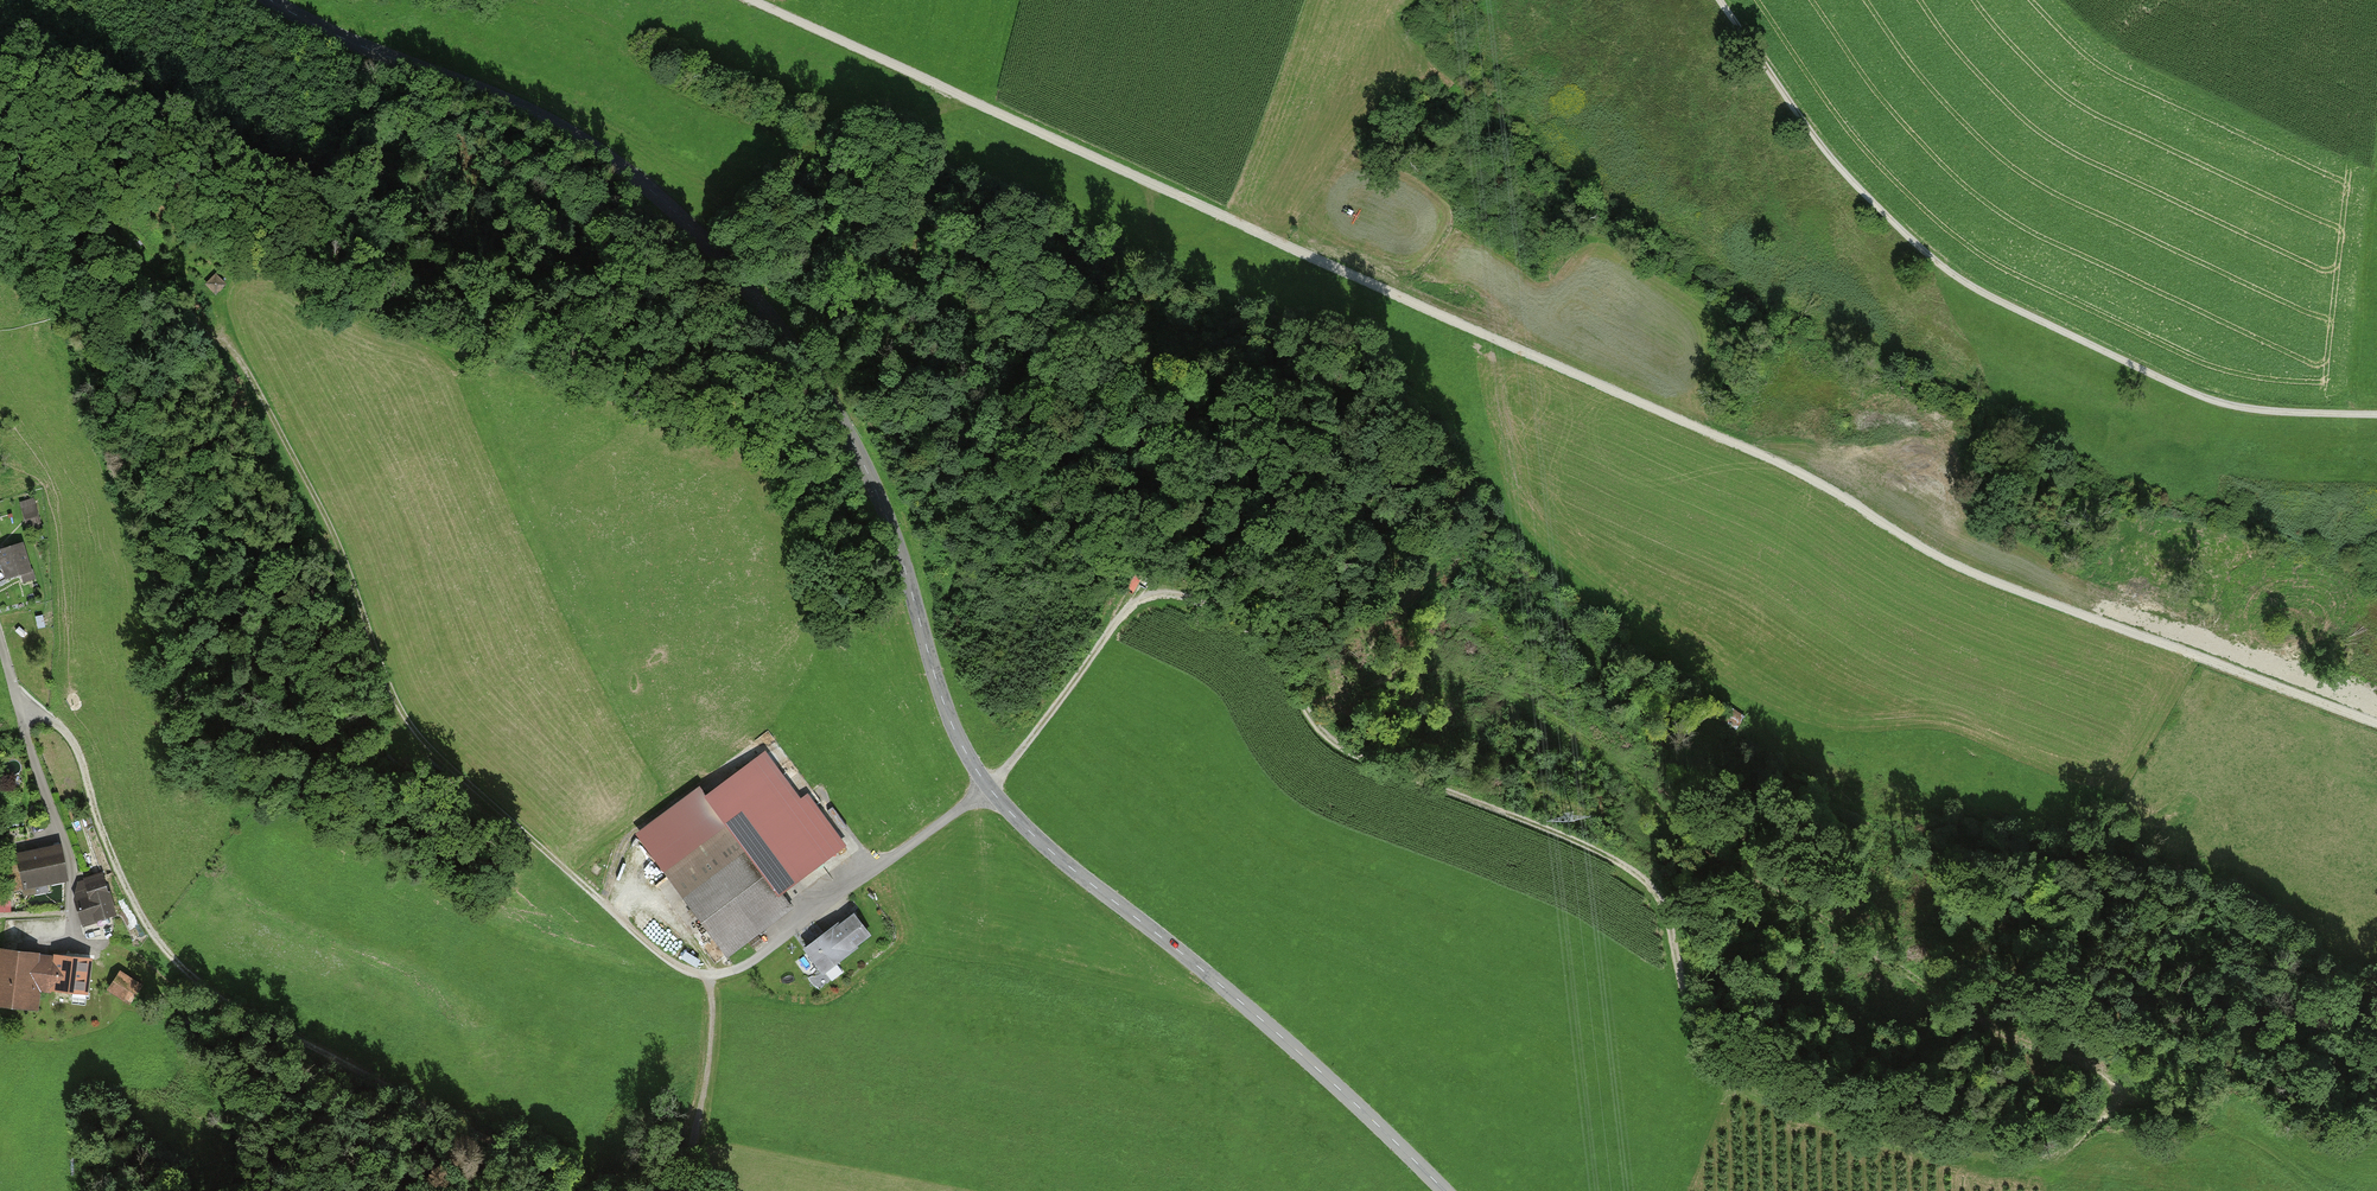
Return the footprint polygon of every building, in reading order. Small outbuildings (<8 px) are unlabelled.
[(35,500),(21,504),(28,529),(43,525),(35,500)] [(0,551),(0,565),(5,580),(31,572),(22,544),(0,551)] [(800,800),(766,754),(705,799),(726,827),(666,871),(729,956),(793,909),(783,895),(847,848),(807,794),(800,800)] [(59,846),(5,857),(12,893),(66,883),(59,846)] [(91,906),(79,910),(84,925),(117,914),(104,874),(83,881),(91,906)] [(854,911),(805,946),(824,974),(874,940),(854,911)] [(0,951),(0,1006),(38,1009),(40,991),(87,995),(90,959),(0,951)] [(134,979),(117,970),(107,988),(125,997),(134,979)]
